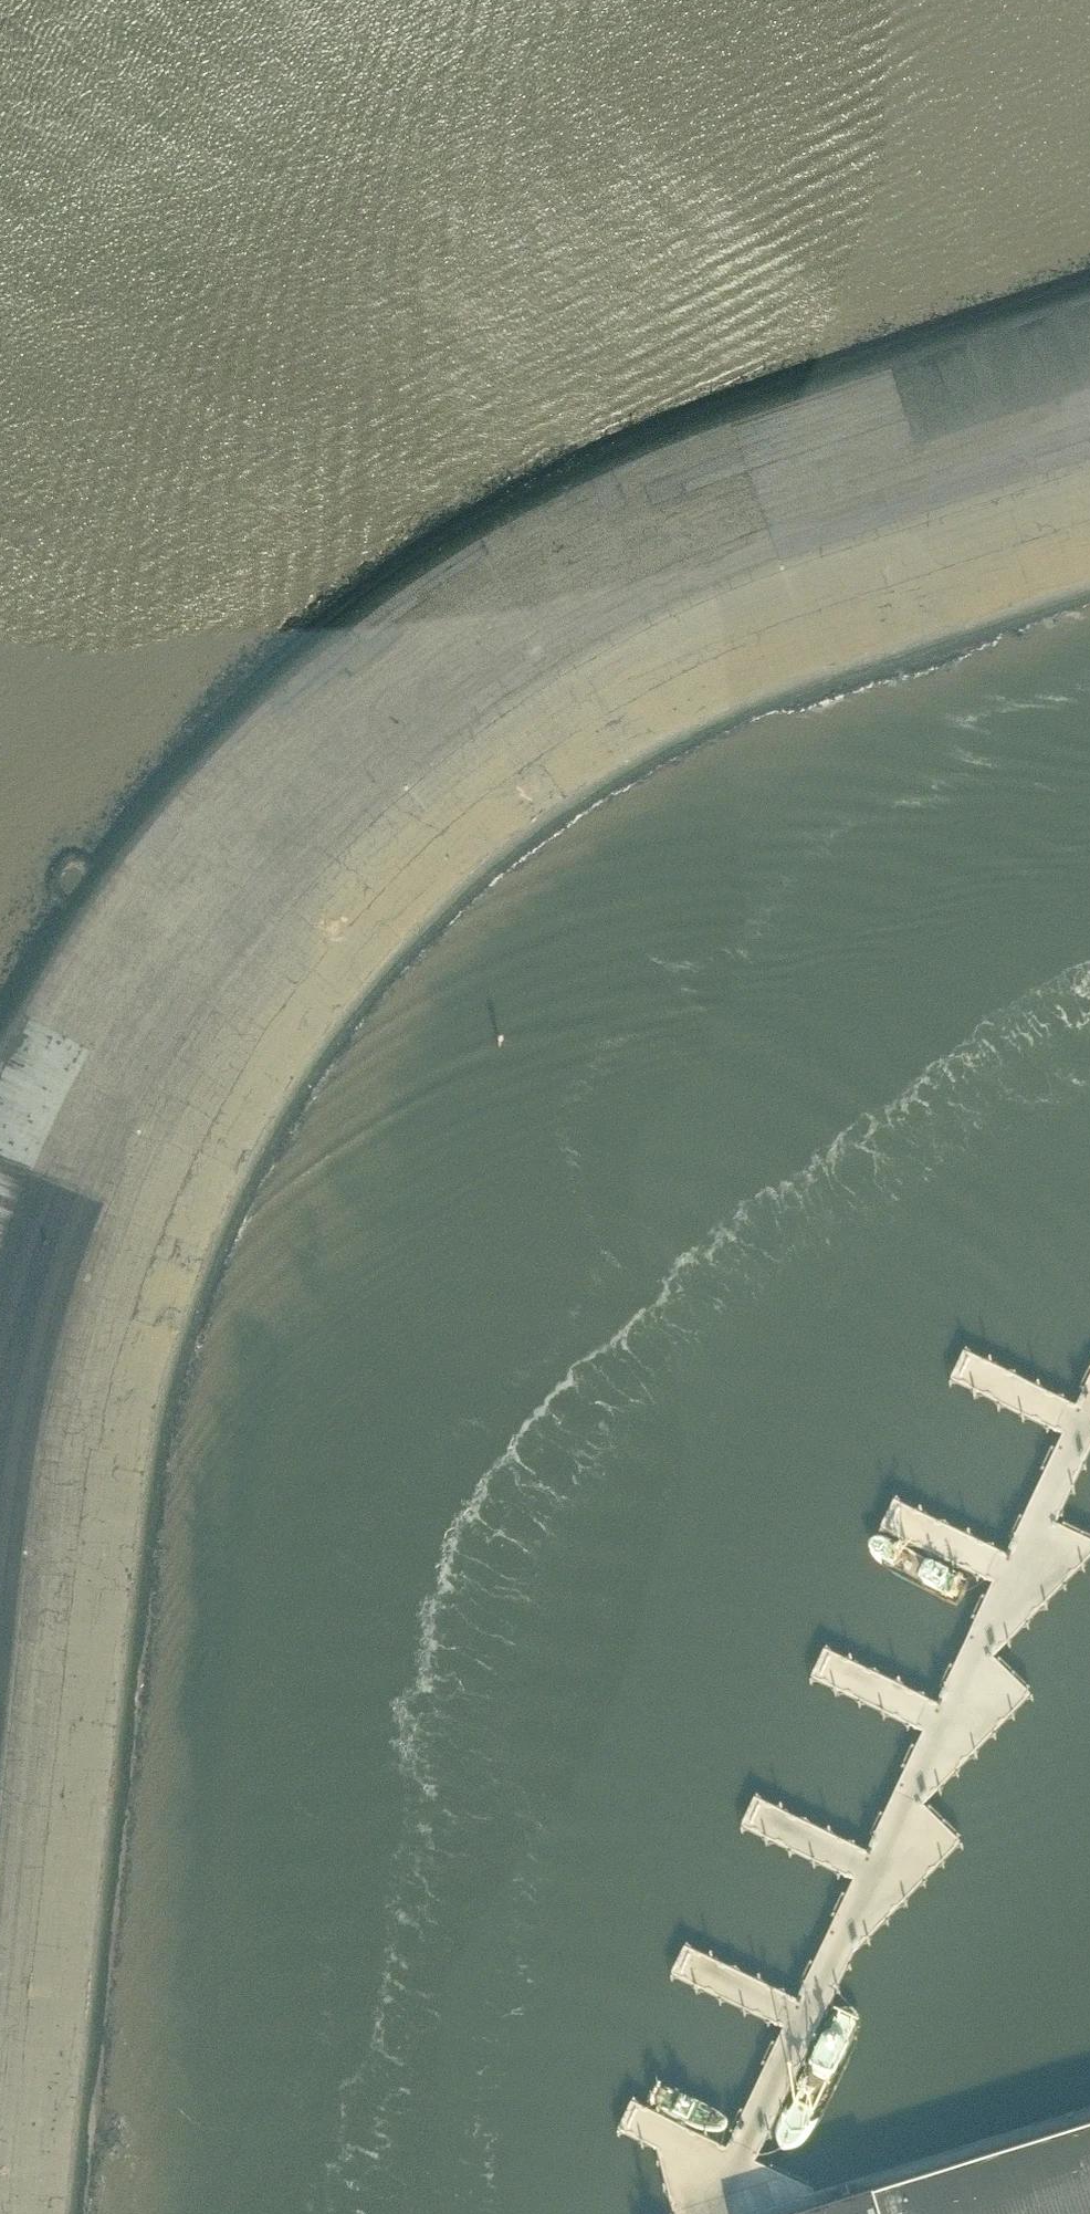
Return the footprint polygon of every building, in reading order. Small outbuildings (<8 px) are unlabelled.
[(876,2205),(875,2204),(843,2213),(1089,2213),(1089,2138),(876,2205)]
